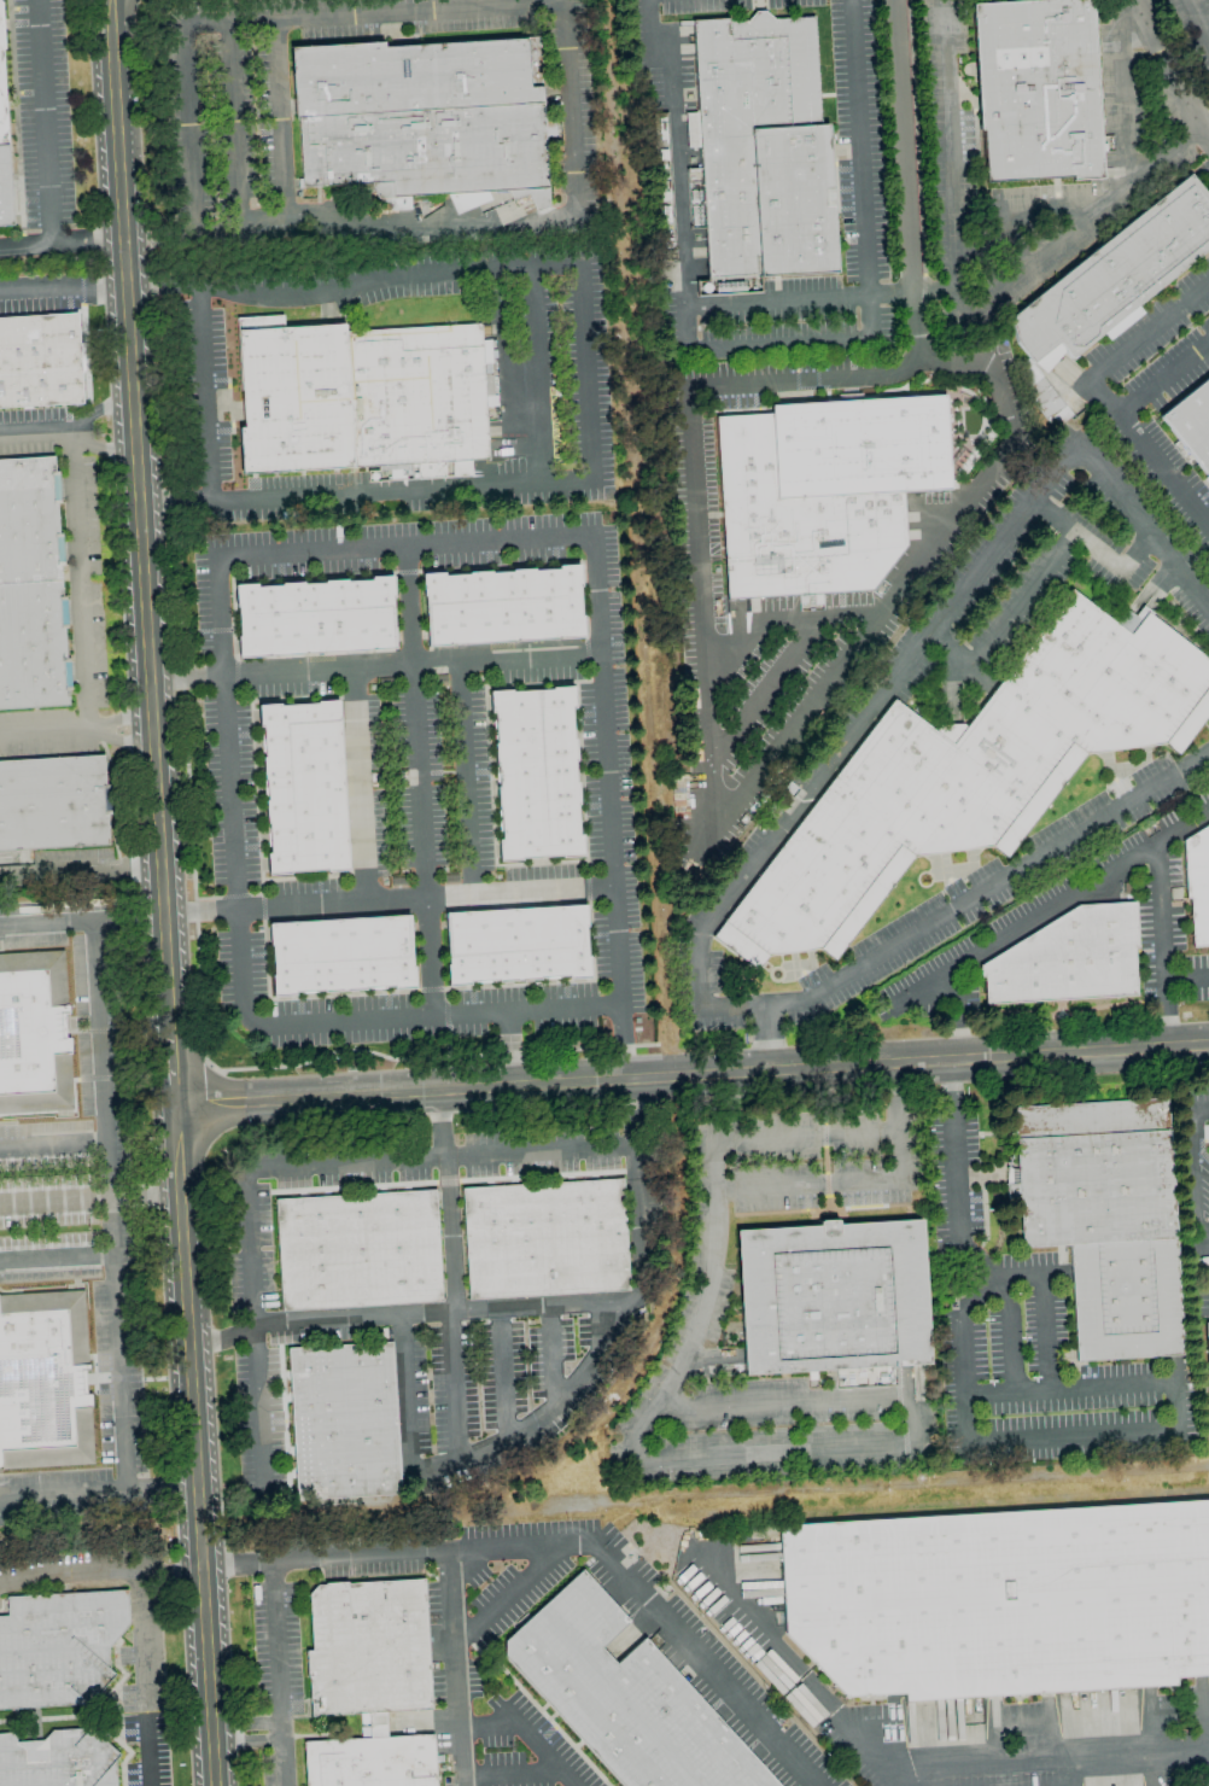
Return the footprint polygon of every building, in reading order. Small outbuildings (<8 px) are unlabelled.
[(971,5),(1051,0),(1091,0),(1102,179),(1071,180),(1071,177),(986,182),(982,129),(979,129),(971,5)] [(773,19),(817,17),(823,124),(828,124),(836,273),(759,278),(760,293),(697,297),(696,281),(706,281),(691,21),(729,18),(730,22),(747,21),(755,12),(764,11),(773,19)] [(12,224),(0,225),(0,25),(12,224)] [(376,199),(370,183),(303,188),(298,118),(294,118),(290,48),(384,42),(384,47),(538,37),(549,206),(536,212),(527,194),(513,200),(508,191),(487,192),(491,200),(457,215),(449,194),(410,197),(411,210),(381,212),(380,199),(376,199)] [(1188,174),(1208,199),(1208,246),(1135,305),(1143,314),(1109,340),(1102,333),(1070,358),(1057,342),(1032,363),(1016,343),(1009,319),(1188,174)] [(82,403),(0,408),(0,318),(77,314),(82,403)] [(368,483),(367,472),(380,471),(380,467),(241,474),(239,428),(243,428),(238,331),(344,325),(344,332),(480,325),(487,461),(471,461),(472,477),(368,483)] [(1160,416),(1208,377),(1208,480),(1160,416)] [(871,591),(729,600),(718,416),(771,414),(771,405),(944,396),(950,489),(903,492),(906,545),(871,591)] [(69,705),(0,709),(0,460),(53,456),(54,472),(57,472),(59,503),(57,503),(58,535),(60,535),(63,565),(60,566),(62,596),(64,596),(66,629),(64,629),(66,659),(68,659),(70,690),(68,691),(69,705)] [(427,647),(425,596),(422,596),(421,574),(443,573),(443,577),(468,576),(468,573),(490,572),(490,574),(512,572),(512,571),(532,570),(533,571),(556,570),(556,566),(579,565),(580,586),(578,586),(579,617),(582,617),(583,637),(427,647)] [(239,658),(238,637),(239,637),(238,607),(235,607),(234,585),(256,584),(256,588),(281,586),(281,584),(303,583),(303,585),(323,584),(323,582),(346,580),(346,583),(370,580),(370,577),(392,576),(393,597),(391,597),(395,649),(239,658)] [(1151,617),(1208,661),(1208,716),(1179,755),(1164,743),(1086,754),(1006,857),(992,846),(913,857),(834,959),(819,949),(767,956),(757,970),(713,936),(725,923),(723,922),(893,700),(935,733),(941,725),(963,725),(965,726),(1070,590),(1115,624),(1126,609),(1135,617),(1143,606),(1153,613),(1151,617)] [(500,862),(498,840),(502,840),(500,810),(498,810),(497,788),(498,788),(497,766),(496,766),(495,745),(496,745),(495,713),(491,713),(490,691),(510,690),(510,693),(551,690),(550,688),(573,687),(574,708),(571,708),(572,740),(574,740),(576,761),(573,761),(574,783),(577,783),(578,805),(577,805),(578,835),(582,835),(583,857),(561,858),(561,857),(521,859),(521,860),(500,862)] [(268,876),(267,854),(270,853),(268,823),(265,823),(264,801),(267,801),(265,780),(263,780),(262,758),(264,758),(262,726),(259,726),(258,706),(279,705),(280,706),(316,704),(316,702),(338,701),(349,871),(326,872),(326,870),(290,872),(290,874),(268,876)] [(109,845),(0,851),(0,761),(104,755),(105,786),(107,786),(110,815),(107,816),(109,845)] [(1182,841),(1208,825),(1208,946),(1192,947),(1190,898),(1186,898),(1182,841)] [(1077,906),(1134,903),(1138,947),(1133,947),(1137,994),(986,1004),(983,976),(980,976),(980,967),(1077,906)] [(448,987),(446,965),(448,965),(445,914),(585,905),(586,927),(585,927),(586,957),(589,957),(590,977),(568,979),(568,975),(539,977),(539,979),(497,982),(497,980),(468,981),(468,985),(448,987)] [(273,997),(271,976),(274,976),(271,946),(270,946),(269,924),(409,916),(411,968),(414,968),(415,988),(393,990),(393,986),(364,988),(364,990),(323,992),(323,991),(294,992),(294,996),(273,997)] [(74,1111),(0,1116),(0,955),(64,951),(68,1006),(69,1014),(64,1014),(65,1039),(70,1039),(71,1055),(70,1055),(74,1111)] [(1018,1197),(1009,1201),(1009,1200),(1008,1198),(1008,1197),(1008,1196),(1008,1195),(1006,1193),(1006,1192),(1006,1190),(1006,1189),(1006,1187),(1005,1186),(1005,1185),(1005,1184),(1005,1183),(1005,1181),(1005,1179),(1005,1178),(1005,1177),(1005,1175),(1006,1174),(1006,1173),(1006,1172),(1006,1171),(1006,1168),(1017,1171),(1014,1108),(1168,1098),(1182,1355),(1076,1361),(1069,1245),(1021,1248),(1018,1197)] [(469,1300),(462,1189),(623,1179),(629,1290),(469,1300)] [(281,1311),(275,1200),(436,1190),(442,1302),(281,1311)] [(837,1222),(837,1225),(921,1220),(930,1365),(744,1376),(736,1231),(819,1226),(819,1224),(820,1221),(836,1220),(837,1222)] [(94,1464),(0,1470),(0,1295),(1,1295),(84,1290),(88,1360),(89,1360),(89,1371),(81,1372),(82,1395),(90,1394),(92,1408),(90,1408),(94,1464)] [(1204,1324),(1208,1324),(1208,1396),(1201,1396),(1199,1385),(1208,1385),(1204,1324)] [(297,1500),(287,1348),(392,1342),(401,1494),(297,1500)] [(778,1527),(1208,1501),(1208,1675),(1174,1677),(1175,1686),(905,1702),(904,1693),(846,1697),(784,1634),(778,1527)] [(644,1638),(780,1785),(622,1785),(503,1657),(504,1641),(582,1570),(630,1622),(601,1648),(615,1664),(644,1638)] [(316,1586),(325,1584),(325,1583),(347,1582),(347,1583),(425,1580),(432,1710),(385,1712),(368,1714),(311,1716),(309,1677),(306,1677),(305,1651),(311,1651),(308,1595),(316,1586)] [(66,1705),(0,1710),(0,1616),(7,1616),(6,1597),(127,1591),(129,1624),(109,1648),(109,1667),(115,1675),(88,1705),(66,1705)] [(369,1738),(368,1714),(385,1712),(386,1738),(369,1738)] [(115,1759),(116,1785),(0,1785),(0,1734),(14,1733),(16,1743),(43,1740),(52,1730),(89,1728),(118,1755),(115,1759)] [(433,1735),(436,1785),(306,1785),(304,1741),(369,1738),(386,1738),(433,1735)]
